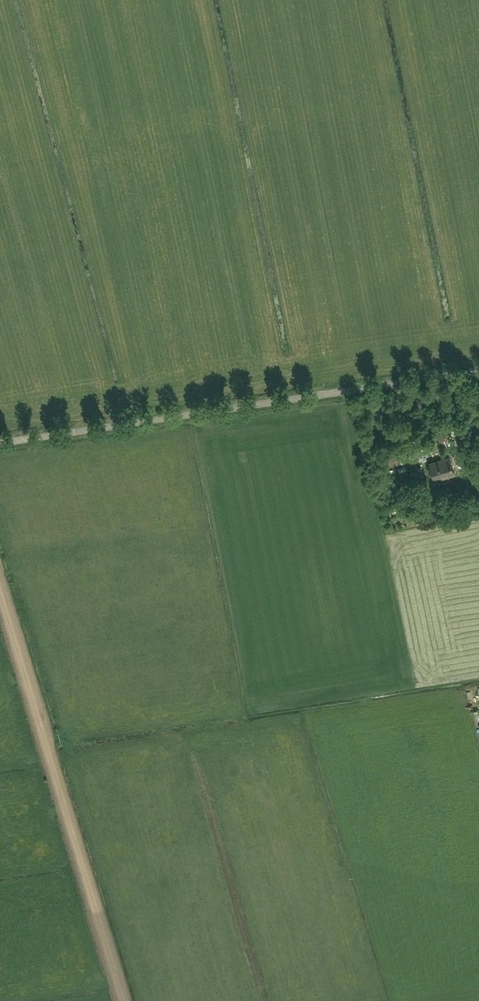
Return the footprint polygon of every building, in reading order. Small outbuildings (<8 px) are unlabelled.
[(431,451),(447,447),(441,426),(425,431),(431,451)] [(409,457),(421,455),(420,446),(408,448),(409,457)] [(382,459),(389,471),(402,464),(396,451),(382,459)] [(435,480),(454,474),(449,458),(430,463),(435,480)]
